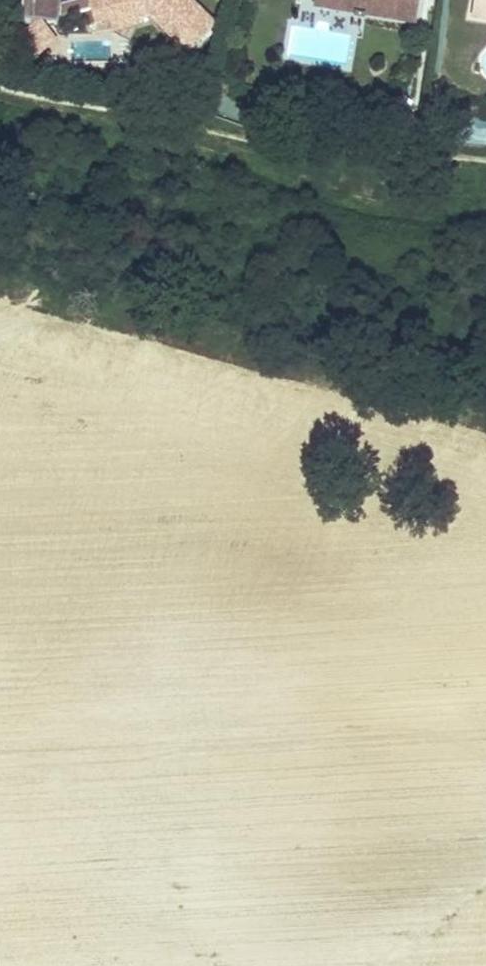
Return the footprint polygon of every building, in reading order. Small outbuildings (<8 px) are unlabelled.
[(226,0),(45,0),(43,17),(81,20),(81,14),(115,5),(120,20),(134,16),(157,9),(160,16),(178,11),(216,47),(244,17),(226,0)] [(321,0),(340,3),(339,7),(366,12),(366,8),(418,17),(421,0),(321,0)] [(474,16),(485,18),(485,0),(476,0),(474,16)] [(160,16),(157,9),(134,16),(138,29),(161,23),(160,16)] [(79,42),(65,21),(46,33),(60,54),(79,42)]
